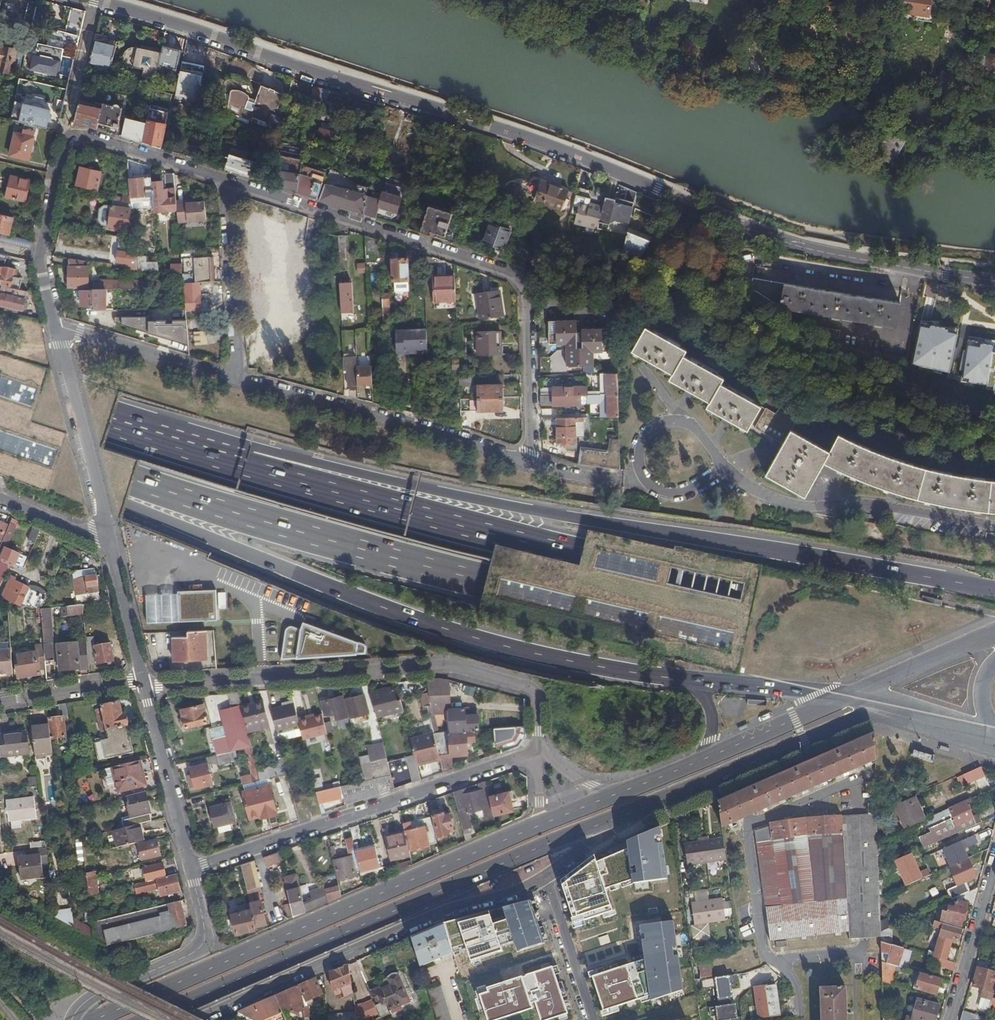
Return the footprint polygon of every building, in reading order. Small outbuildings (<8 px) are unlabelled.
[(37,0),(30,0),(25,20),(34,22),(39,0),(37,0)] [(904,14),(953,22),(955,6),(932,2),(932,0),(906,0),(904,14)] [(86,12),(66,7),(65,13),(71,14),(66,33),(59,32),(59,33),(52,31),(48,47),(40,45),(37,57),(33,56),(30,70),(37,72),(58,77),(63,53),(76,56),(78,47),(77,47),(78,44),(79,44),(86,12)] [(117,43),(96,38),(90,63),(111,69),(117,43)] [(179,43),(165,38),(162,54),(161,60),(175,63),(179,43)] [(4,64),(4,66),(11,68),(16,50),(0,46),(0,63),(4,64)] [(161,60),(162,54),(137,48),(133,49),(131,50),(129,51),(126,53),(125,55),(124,57),(122,66),(145,71),(144,78),(156,81),(161,60)] [(989,56),(985,68),(994,71),(994,58),(989,56)] [(197,105),(205,69),(183,64),(175,102),(177,103),(178,101),(197,105)] [(220,95),(221,90),(209,87),(205,105),(217,108),(220,95)] [(319,101),(321,89),(314,87),(312,100),(319,101)] [(325,106),(330,92),(321,89),(319,101),(319,104),(325,106)] [(251,127),(256,98),(227,91),(224,105),(233,107),(232,122),(251,127)] [(261,99),(256,98),(251,127),(282,134),(288,113),(283,112),(285,104),(262,98),(261,99)] [(379,112),(380,106),(362,101),(361,107),(379,112)] [(15,103),(11,121),(58,132),(62,114),(45,110),(43,106),(34,104),(30,107),(15,103)] [(76,123),(98,130),(100,125),(103,111),(80,104),(76,123)] [(112,107),(104,105),(103,111),(100,125),(119,130),(124,107),(113,104),(112,107)] [(147,124),(143,143),(163,147),(167,127),(166,127),(169,114),(150,109),(147,124)] [(122,138),(143,144),(143,143),(147,124),(126,120),(122,138)] [(343,131),(328,127),(325,138),(322,137),(321,140),(324,140),(323,143),(338,147),(343,131)] [(29,161),(35,134),(24,131),(22,136),(15,134),(10,157),(29,161)] [(889,135),(877,155),(875,159),(889,167),(892,169),(893,170),(894,169),(895,167),(909,143),(891,133),(889,135)] [(283,190),(298,195),(301,176),(302,166),(305,148),(282,145),(281,152),(276,186),(284,189),(283,190)] [(232,153),(230,159),(245,164),(246,158),(232,153)] [(243,177),(245,164),(230,159),(225,171),(243,177)] [(247,165),(245,164),(243,177),(259,182),(263,170),(247,165)] [(298,195),(317,201),(324,184),(321,183),(324,173),(302,166),(301,176),(298,195)] [(98,192),(102,173),(81,168),(77,186),(98,192)] [(152,183),(155,212),(177,210),(176,203),(174,175),(165,176),(166,190),(163,191),(162,182),(152,183)] [(30,182),(12,177),(6,198),(26,203),(30,182)] [(131,197),(131,198),(147,197),(147,196),(149,196),(148,194),(147,194),(146,193),(148,192),(147,180),(145,180),(145,179),(129,180),(131,197)] [(563,211),(568,196),(570,192),(542,181),(535,201),(563,211)] [(364,216),(367,195),(358,192),(358,191),(351,189),(352,187),(351,186),(343,184),(341,188),(326,184),(321,197),(320,201),(328,204),(328,203),(345,208),(345,209),(352,211),(351,212),(364,216)] [(384,194),(401,200),(405,201),(408,191),(387,184),(384,194)] [(364,216),(372,219),(373,216),(392,221),(397,217),(396,216),(392,219),(382,215),(384,209),(397,214),(401,200),(384,194),(381,202),(367,197),(368,195),(367,195),(364,216)] [(113,201),(132,205),(131,198),(131,197),(123,195),(122,199),(116,198),(116,199),(113,198),(113,201)] [(604,206),(574,199),(572,211),(579,213),(576,226),(599,231),(600,224),(604,206)] [(128,230),(132,205),(113,201),(109,227),(114,228),(122,229),(122,232),(124,232),(124,229),(128,230)] [(176,203),(177,210),(178,224),(206,222),(204,203),(186,204),(186,202),(176,203)] [(662,220),(669,206),(660,202),(655,216),(662,220)] [(421,234),(431,237),(432,233),(446,238),(453,215),(430,208),(427,216),(424,216),(423,220),(426,221),(421,234)] [(9,236),(11,227),(8,226),(10,218),(0,215),(0,234),(9,236)] [(493,215),(489,225),(511,232),(514,222),(493,215)] [(511,232),(489,225),(484,243),(506,250),(511,232)] [(641,261),(653,237),(629,227),(624,254),(641,261)] [(325,243),(324,235),(315,236),(316,243),(325,243)] [(116,260),(120,237),(113,236),(108,258),(116,260)] [(346,237),(338,238),(339,262),(347,262),(346,237)] [(380,241),(365,237),(367,263),(381,263),(380,241)] [(127,269),(139,271),(135,240),(125,238),(125,244),(120,244),(117,263),(128,264),(127,269)] [(181,252),(182,265),(190,264),(189,251),(181,252)] [(7,257),(0,255),(0,277),(2,277),(1,284),(20,289),(22,279),(13,277),(14,269),(5,267),(7,257)] [(196,284),(199,284),(212,283),(211,259),(194,260),(196,284)] [(84,267),(85,262),(69,260),(69,288),(88,288),(89,268),(84,267)] [(408,260),(392,261),(393,282),(394,282),(409,282),(408,260)] [(171,274),(183,275),(182,266),(172,265),(171,274)] [(455,277),(439,278),(440,303),(457,302),(455,277)] [(900,303),(753,278),(752,287),(783,308),(897,327),(900,303)] [(409,282),(394,282),(395,293),(409,292),(409,282)] [(341,284),(342,314),(354,314),(352,283),(341,284)] [(196,284),(186,284),(187,297),(186,297),(187,312),(191,312),(191,315),(195,315),(195,312),(202,311),(201,296),(200,296),(199,284),(196,284)] [(26,299),(27,292),(3,286),(1,295),(8,296),(6,304),(11,305),(10,310),(18,312),(20,307),(24,308),(27,306),(28,303),(26,299)] [(93,290),(93,291),(79,291),(77,292),(78,297),(79,298),(82,298),(82,307),(93,307),(93,310),(105,310),(105,290),(99,290),(93,290)] [(503,318),(499,292),(477,295),(481,320),(503,318)] [(389,295),(382,295),(384,322),(391,322),(389,295)] [(980,342),(980,346),(986,346),(989,312),(969,311),(967,340),(977,341),(980,342)] [(583,331),(583,334),(584,349),(579,350),(578,335),(578,322),(550,323),(551,346),(568,345),(568,367),(595,367),(595,354),(612,353),(611,330),(583,331)] [(646,328),(641,337),(632,353),(649,363),(646,367),(653,371),(656,366),(673,376),(670,381),(687,391),(684,395),(691,399),(694,394),(710,404),(707,409),(725,418),(722,423),(729,427),(731,422),(749,432),(762,408),(722,384),(724,380),(684,356),(687,352),(687,351),(646,328)] [(841,331),(828,329),(827,336),(840,338),(841,331)] [(411,332),(412,354),(428,354),(427,331),(411,332)] [(194,333),(195,346),(209,345),(207,332),(194,333)] [(396,333),(397,355),(412,354),(411,332),(396,333)] [(497,350),(497,333),(478,333),(478,357),(502,357),(502,350),(497,350)] [(919,340),(911,337),(908,355),(915,356),(919,340)] [(355,388),(355,391),(355,392),(358,392),(358,388),(357,367),(356,357),(347,358),(349,388),(355,388)] [(947,396),(951,386),(955,378),(952,376),(918,363),(914,373),(937,382),(934,391),(947,396)] [(372,366),(357,367),(358,388),(373,387),(372,366)] [(609,419),(620,418),(619,374),(602,375),(603,397),(608,397),(609,419)] [(475,386),(475,377),(460,378),(461,387),(475,386)] [(478,400),(504,399),(504,390),(495,390),(496,387),(478,387),(478,400)] [(542,396),(542,407),(583,406),(583,397),(586,397),(586,400),(588,401),(588,404),(603,403),(603,397),(593,396),(593,388),(554,388),(554,397),(543,397),(543,396),(542,396)] [(504,408),(504,399),(478,400),(478,410),(496,410),(496,408),(504,408)] [(461,400),(462,414),(478,414),(478,410),(478,400),(461,400)] [(986,480),(964,477),(963,480),(952,478),(952,475),(935,472),(916,467),(900,462),(885,457),(864,448),(851,441),(849,444),(839,438),(831,454),(792,431),(796,422),(779,412),(777,416),(767,410),(756,430),(784,446),(767,477),(807,499),(825,465),(851,477),(872,486),(889,492),(888,497),(895,499),(896,494),(915,500),(935,504),(952,508),(979,512),(994,514),(994,481),(986,480)] [(577,419),(558,420),(558,444),(577,444),(577,419)] [(583,452),(581,465),(617,470),(618,456),(583,452)] [(0,543),(8,526),(0,522),(0,543)] [(22,572),(28,558),(7,549),(17,527),(11,524),(10,527),(3,544),(0,551),(0,562),(8,565),(22,572)] [(8,526),(0,543),(3,544),(10,527),(8,526)] [(30,557),(41,531),(34,528),(25,551),(26,555),(30,557)] [(72,549),(69,556),(81,561),(84,554),(72,549)] [(75,581),(78,597),(79,604),(101,601),(100,594),(97,577),(96,577),(95,572),(87,572),(88,579),(75,581)] [(43,610),(48,597),(16,582),(17,579),(13,577),(3,598),(23,606),(22,609),(25,608),(25,607),(27,608),(38,610),(42,611),(43,610)] [(149,593),(149,622),(220,621),(220,609),(228,609),(227,591),(149,593)] [(84,606),(43,610),(42,611),(43,622),(45,647),(47,663),(55,662),(54,646),(55,646),(53,619),(78,616),(85,616),(84,606)] [(88,641),(85,616),(78,616),(83,655),(89,655),(89,650),(88,641)] [(210,635),(210,631),(189,632),(189,637),(173,638),(174,661),(209,660),(208,635),(210,635)] [(95,640),(88,641),(89,650),(96,649),(96,648),(95,640)] [(89,655),(90,664),(98,663),(99,665),(115,663),(112,645),(96,648),(96,649),(89,650),(89,655)] [(41,670),(47,670),(47,663),(45,647),(37,647),(37,655),(20,656),(21,667),(18,668),(19,678),(41,675),(41,670)] [(61,672),(91,669),(90,664),(89,655),(83,655),(79,656),(71,656),(71,651),(70,647),(59,648),(60,654),(57,654),(57,658),(60,658),(61,672)] [(13,648),(0,649),(0,674),(14,673),(13,648)] [(445,679),(427,680),(430,693),(432,706),(450,705),(449,691),(451,690),(450,681),(445,679)] [(405,712),(402,701),(397,702),(395,690),(382,694),(381,691),(372,694),(376,713),(386,711),(387,716),(405,712)] [(432,706),(430,693),(423,694),(425,707),(428,707),(432,706)] [(243,708),(239,694),(229,694),(233,709),(222,712),(226,726),(228,736),(214,740),(218,756),(222,755),(232,753),(246,749),(253,748),(251,739),(249,733),(248,727),(243,708)] [(365,696),(347,700),(351,718),(357,717),(358,719),(356,719),(357,723),(366,721),(365,715),(370,714),(365,696)] [(350,718),(345,697),(323,702),(326,715),(336,713),(337,713),(339,720),(350,718)] [(265,702),(243,708),(248,727),(270,722),(265,702)] [(50,726),(52,740),(67,738),(65,718),(69,718),(68,704),(61,705),(62,718),(49,720),(50,726)] [(109,735),(129,730),(128,727),(125,716),(123,716),(121,704),(103,708),(103,710),(97,711),(102,734),(108,733),(109,735)] [(210,723),(205,705),(182,711),(187,729),(210,723)] [(450,705),(432,706),(428,707),(430,714),(434,713),(434,712),(450,711),(450,710),(450,705)] [(284,708),(273,710),(278,731),(301,726),(299,719),(296,707),(284,709),(284,708)] [(450,710),(450,711),(452,732),(475,730),(480,730),(479,716),(466,716),(466,712),(466,709),(450,710)] [(329,734),(324,716),(316,717),(311,718),(310,716),(299,719),(301,726),(304,737),(305,740),(329,734)] [(270,722),(248,727),(249,733),(271,727),(270,722)] [(36,755),(53,753),(52,740),(50,726),(33,728),(36,755)] [(228,736),(226,726),(212,730),(214,740),(228,736)] [(301,726),(278,731),(281,742),(304,737),(301,726)] [(527,737),(527,728),(499,729),(499,744),(500,744),(500,747),(504,747),(504,753),(520,748),(527,737)] [(135,756),(129,730),(109,735),(110,741),(102,743),(107,762),(135,756)] [(452,732),(435,733),(441,756),(452,755),(468,755),(468,742),(476,742),(475,730),(452,732)] [(0,737),(3,758),(30,755),(28,733),(16,734),(16,736),(0,737)] [(441,756),(435,733),(412,739),(416,756),(418,764),(441,758),(441,756)] [(876,762),(875,735),(856,743),(838,751),(819,760),(775,778),(740,794),(726,800),(719,803),(722,829),(876,762)] [(392,775),(384,745),(369,748),(372,763),(376,762),(378,771),(364,774),(366,781),(392,775)] [(253,748),(246,749),(253,777),(249,778),(250,782),(246,783),(247,785),(261,782),(259,771),(253,748)] [(222,755),(218,756),(220,765),(237,761),(236,759),(234,759),(232,753),(222,755)] [(220,765),(218,756),(208,758),(210,765),(220,765)] [(418,764),(416,756),(407,758),(411,771),(419,768),(419,767),(418,764)] [(442,761),(441,758),(418,764),(419,767),(442,761)] [(147,787),(141,762),(114,769),(118,785),(120,793),(147,787)] [(372,763),(362,765),(364,774),(378,771),(376,762),(372,763)] [(453,770),(452,762),(442,763),(445,773),(453,770)] [(191,769),(194,777),(194,780),(191,780),(192,788),(208,784),(209,787),(215,786),(210,765),(206,765),(191,769)] [(289,775),(286,765),(259,771),(261,782),(289,775)] [(419,768),(411,771),(414,783),(423,781),(419,768)] [(114,769),(106,771),(109,787),(118,785),(114,769)] [(985,778),(981,769),(958,779),(961,787),(968,784),(969,785),(985,778)] [(366,781),(342,787),(344,798),(346,807),(395,790),(392,775),(366,781)] [(341,779),(343,786),(355,783),(354,776),(341,779)] [(323,778),(314,779),(318,793),(326,791),(323,778)] [(469,789),(455,793),(464,829),(473,827),(470,813),(484,809),(486,818),(495,816),(490,797),(487,783),(479,785),(480,792),(471,794),(469,789)] [(877,794),(877,784),(867,784),(867,795),(877,794)] [(265,812),(266,816),(278,813),(271,786),(245,793),(250,815),(265,812)] [(342,787),(335,789),(326,791),(318,793),(321,804),(344,798),(342,787)] [(490,797),(495,816),(515,811),(510,792),(490,797)] [(152,813),(147,793),(127,798),(132,817),(152,813)] [(8,801),(10,823),(11,823),(21,822),(38,819),(35,798),(8,801)] [(927,821),(916,798),(896,807),(907,830),(926,821),(927,821)] [(234,816),(231,803),(211,808),(216,827),(235,822),(233,816),(234,816)] [(974,818),(967,803),(927,821),(926,821),(932,834),(920,839),(925,849),(978,826),(974,818)] [(440,836),(451,833),(450,828),(454,826),(455,826),(452,813),(446,814),(445,812),(435,815),(440,836)] [(879,842),(878,816),(799,821),(771,825),(771,828),(755,832),(771,942),(850,933),(851,940),(882,939),(882,934),(881,899),(880,869),(879,842)] [(426,827),(406,832),(406,833),(410,850),(439,843),(432,818),(424,820),(426,827)] [(21,822),(11,823),(12,830),(22,829),(21,822)] [(144,835),(141,826),(117,832),(121,849),(146,842),(144,835)] [(628,843),(634,881),(635,885),(668,880),(660,829),(628,843)] [(410,850),(406,833),(386,838),(392,861),(412,855),(410,850)] [(942,843),(945,850),(961,842),(959,836),(942,843)] [(43,863),(49,862),(46,839),(32,841),(33,856),(19,857),(21,878),(44,875),(43,863)] [(727,861),(724,840),(686,845),(689,867),(727,861)] [(159,841),(140,846),(143,862),(163,857),(159,841)] [(951,868),(969,859),(965,850),(961,842),(945,850),(943,850),(951,868)] [(338,855),(334,857),(335,862),(336,861),(341,879),(350,877),(348,872),(357,870),(362,869),(358,852),(355,843),(348,844),(351,857),(339,860),(338,855)] [(634,881),(628,843),(595,858),(606,891),(634,881)] [(377,847),(358,852),(362,869),(362,871),(382,866),(377,847)] [(969,859),(974,857),(970,848),(965,850),(969,859)] [(282,864),(279,853),(266,858),(269,868),(282,864)] [(292,854),(283,857),(292,889),(301,886),(292,854)] [(397,861),(400,871),(414,864),(412,858),(397,861)] [(606,891),(595,858),(562,883),(576,925),(613,912),(606,891)] [(959,898),(968,894),(964,885),(978,878),(970,861),(950,870),(958,887),(949,892),(954,900),(959,898)] [(261,888),(254,862),(242,866),(252,904),(262,901),(258,888),(261,888)] [(158,880),(167,878),(164,864),(145,869),(148,883),(158,880)] [(923,873),(926,879),(942,872),(939,866),(923,873)] [(343,896),(338,875),(335,875),(336,878),(310,885),(317,907),(325,904),(343,896)] [(182,893),(177,876),(167,878),(158,880),(159,881),(149,883),(148,883),(136,886),(137,890),(138,893),(152,890),(152,891),(161,889),(163,897),(182,893)] [(88,880),(90,897),(100,895),(98,878),(88,880)] [(310,885),(301,888),(306,911),(317,907),(310,885)] [(120,894),(137,890),(136,886),(119,890),(120,894)] [(301,888),(289,891),(293,917),(306,911),(301,888)] [(974,906),(978,889),(968,894),(959,898),(956,909),(950,908),(949,913),(944,912),(942,921),(963,927),(968,905),(974,906)] [(727,921),(724,900),(693,905),(696,926),(727,921)] [(262,901),(252,904),(253,909),(258,926),(268,924),(262,901)] [(109,947),(188,928),(182,902),(103,922),(109,947)] [(258,929),(258,926),(253,909),(234,914),(239,934),(258,929)] [(493,912),(460,920),(467,949),(473,958),(502,951),(495,922),(493,912)] [(532,914),(509,919),(516,948),(519,961),(542,956),(532,914)] [(509,919),(495,922),(502,951),(516,948),(509,919)] [(460,920),(445,925),(453,954),(467,949),(460,920)] [(95,940),(108,947),(109,947),(103,922),(93,924),(95,940)] [(647,970),(651,997),(652,1002),(684,991),(674,922),(641,927),(647,970)] [(963,930),(935,922),(933,929),(942,931),(941,937),(940,938),(941,938),(939,945),(935,958),(957,965),(961,951),(951,949),(954,941),(960,943),(963,930)] [(453,954),(445,925),(411,939),(420,968),(453,954)] [(904,950),(882,943),(883,963),(899,968),(901,960),(904,950)] [(691,951),(696,981),(701,981),(713,979),(709,949),(691,951)] [(912,952),(904,950),(901,960),(909,962),(912,952)] [(955,972),(957,966),(944,962),(942,969),(955,972)] [(899,968),(883,963),(883,983),(893,985),(895,972),(904,974),(905,969),(899,968)] [(349,967),(330,974),(333,993),(342,990),(343,999),(352,995),(349,967)] [(561,970),(532,980),(545,1010),(549,1019),(567,1019),(576,1017),(561,970)] [(605,1012),(651,997),(647,970),(597,987),(605,1012)] [(993,1000),(994,993),(994,974),(979,970),(974,987),(985,990),(983,998),(980,1008),(981,1010),(990,1012),(993,1001),(993,1000)] [(942,980),(922,974),(917,990),(937,996),(942,980)] [(393,977),(388,980),(390,985),(370,994),(381,1019),(390,1016),(389,1014),(401,1009),(399,1003),(408,999),(398,976),(393,977)] [(701,981),(703,990),(716,989),(719,1007),(710,1009),(710,1015),(721,1014),(722,1019),(742,1019),(741,1016),(733,1018),(732,1006),(730,992),(732,992),(732,986),(736,986),(734,976),(713,979),(701,981)] [(316,980),(300,987),(307,1003),(323,996),(316,980)] [(532,980),(487,995),(496,1019),(521,1019),(545,1010),(532,980)] [(299,988),(275,998),(280,1008),(297,1014),(303,1012),(305,1011),(304,1006),(299,988)] [(436,1019),(449,1019),(440,988),(428,992),(436,1019)] [(765,991),(764,988),(755,989),(759,1019),(781,1016),(776,989),(765,991)] [(846,988),(821,989),(822,1019),(847,1019),(846,988)] [(238,1017),(246,1019),(247,1018),(251,1019),(267,1019),(282,1013),(280,1008),(275,998),(240,1014),(238,1017)] [(907,1019),(937,1019),(940,1007),(918,1001),(912,1019),(907,1018),(907,1019)]
